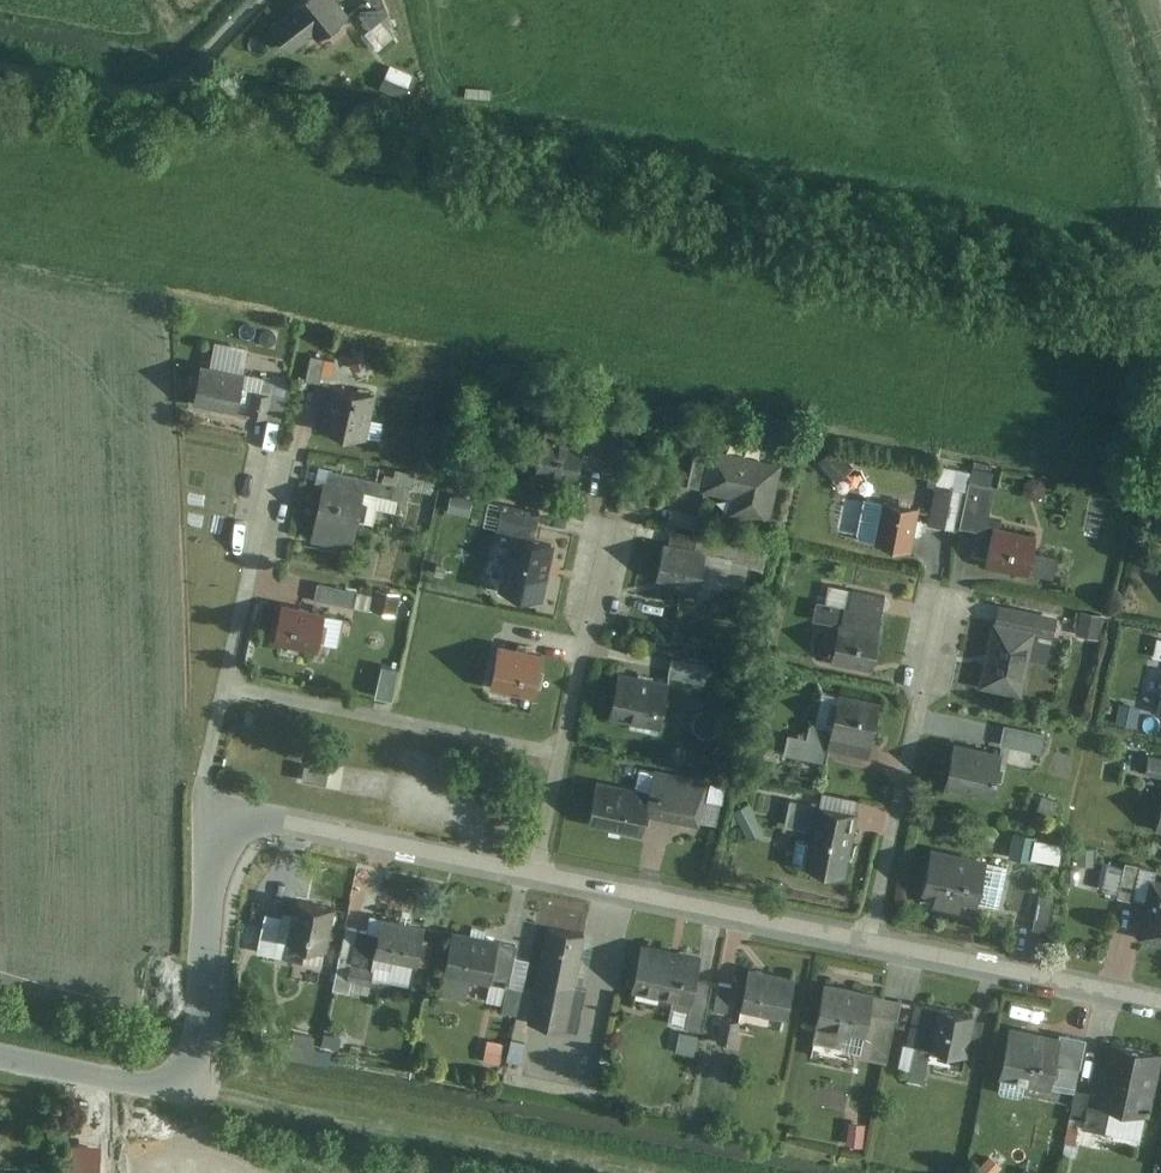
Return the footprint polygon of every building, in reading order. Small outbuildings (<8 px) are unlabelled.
[(336,0),(302,0),(275,23),(300,52),(346,13),(336,0)] [(367,16),(374,31),(367,34),(374,50),(399,38),(384,8),(367,16)] [(364,346),(348,354),(356,368),(371,361),(364,346)] [(303,350),(297,377),(319,381),(325,355),(303,350)] [(203,365),(196,401),(239,409),(247,374),(203,365)] [(336,380),(326,425),(368,434),(377,389),(336,380)] [(265,386),(260,416),(281,419),(287,390),(265,386)] [(552,424),(541,474),(576,482),(587,431),(552,424)] [(785,463),(710,446),(700,490),(730,497),(726,517),(770,527),(785,463)] [(836,446),(816,464),(836,485),(855,468),(836,446)] [(936,467),(926,523),(952,528),(962,471),(936,467)] [(975,471),(962,525),(985,531),(998,477),(975,471)] [(327,472),(312,538),(354,547),(369,482),(327,472)] [(453,493),(448,514),(469,519),(475,499),(453,493)] [(884,499),(877,543),(912,549),(920,505),(884,499)] [(669,508),(667,523),(696,528),(698,513),(669,508)] [(516,510),(497,588),(543,600),(558,542),(535,536),(540,516),(516,510)] [(994,527),(987,563),(1029,572),(1037,535),(994,527)] [(665,539),(656,576),(702,588),(714,542),(676,533),(674,542),(665,539)] [(318,579),(314,598),(349,606),(354,587),(318,579)] [(399,609),(403,589),(379,584),(374,604),(399,609)] [(839,628),(832,660),(872,668),(887,597),(829,585),(821,624),(839,628)] [(282,603),(276,639),(320,647),(326,612),(282,603)] [(1059,618),(1000,605),(983,688),(1023,697),(1037,632),(1056,636),(1059,618)] [(1103,615),(1082,611),(1079,632),(1100,636),(1103,615)] [(544,652),(493,644),(486,686),(537,695),(544,652)] [(674,653),(671,678),(701,682),(704,658),(674,653)] [(385,660),(379,691),(397,694),(402,663),(385,660)] [(623,670),(612,717),(660,728),(670,681),(623,670)] [(839,693),(828,746),(870,755),(881,701),(839,693)] [(1006,724),(1002,746),(1042,753),(1046,732),(1006,724)] [(955,742),(946,785),(994,795),(1003,752),(955,742)] [(1144,769),(1160,773),(1160,755),(1148,753),(1144,769)] [(600,778),(589,822),(642,835),(653,790),(600,778)] [(1043,795),(1037,811),(1053,818),(1059,802),(1043,795)] [(809,868),(845,875),(858,811),(793,798),(787,827),(816,833),(809,868)] [(1015,852),(1064,857),(1066,835),(1017,830),(1015,852)] [(1094,848),(1078,850),(1080,869),(1096,867),(1094,848)] [(995,862),(927,850),(919,897),(935,900),(933,910),(959,914),(961,903),(987,908),(995,862)] [(1108,856),(1100,889),(1132,897),(1140,864),(1108,856)] [(1140,936),(1160,940),(1160,880),(1152,879),(1140,936)] [(321,964),(332,908),(298,901),(296,912),(275,908),(279,887),(259,883),(253,914),(262,916),(256,951),(321,964)] [(1026,891),(1018,925),(1046,932),(1053,898),(1026,891)] [(425,923),(376,916),(373,934),(354,931),(346,981),(373,985),(377,956),(418,962),(425,923)] [(546,928),(529,1022),(571,1029),(587,936),(546,928)] [(455,933),(443,990),(504,1002),(516,946),(455,933)] [(694,959),(643,948),(633,996),(676,1005),(667,1048),(699,1055),(714,984),(690,980),(694,959)] [(797,978),(749,968),(744,989),(719,983),(707,1043),(736,1049),(745,1009),(788,1018),(797,978)] [(875,992),(823,983),(812,1051),(847,1057),(850,1039),(867,1042),(875,992)] [(970,1013),(919,1003),(906,1069),(957,1078),(970,1013)] [(1087,1039),(1010,1024),(997,1090),(1054,1101),(1061,1065),(1081,1069),(1087,1039)] [(490,1035),(486,1057),(503,1060),(507,1038),(490,1035)] [(1160,1068),(1160,1054),(1112,1043),(1101,1094),(1079,1090),(1071,1127),(1145,1143),(1160,1068)] [(960,1161),(954,1147),(937,1153),(943,1167),(960,1161)] [(980,1167),(986,1172),(998,1172),(1006,1164),(994,1153),(980,1167)]
